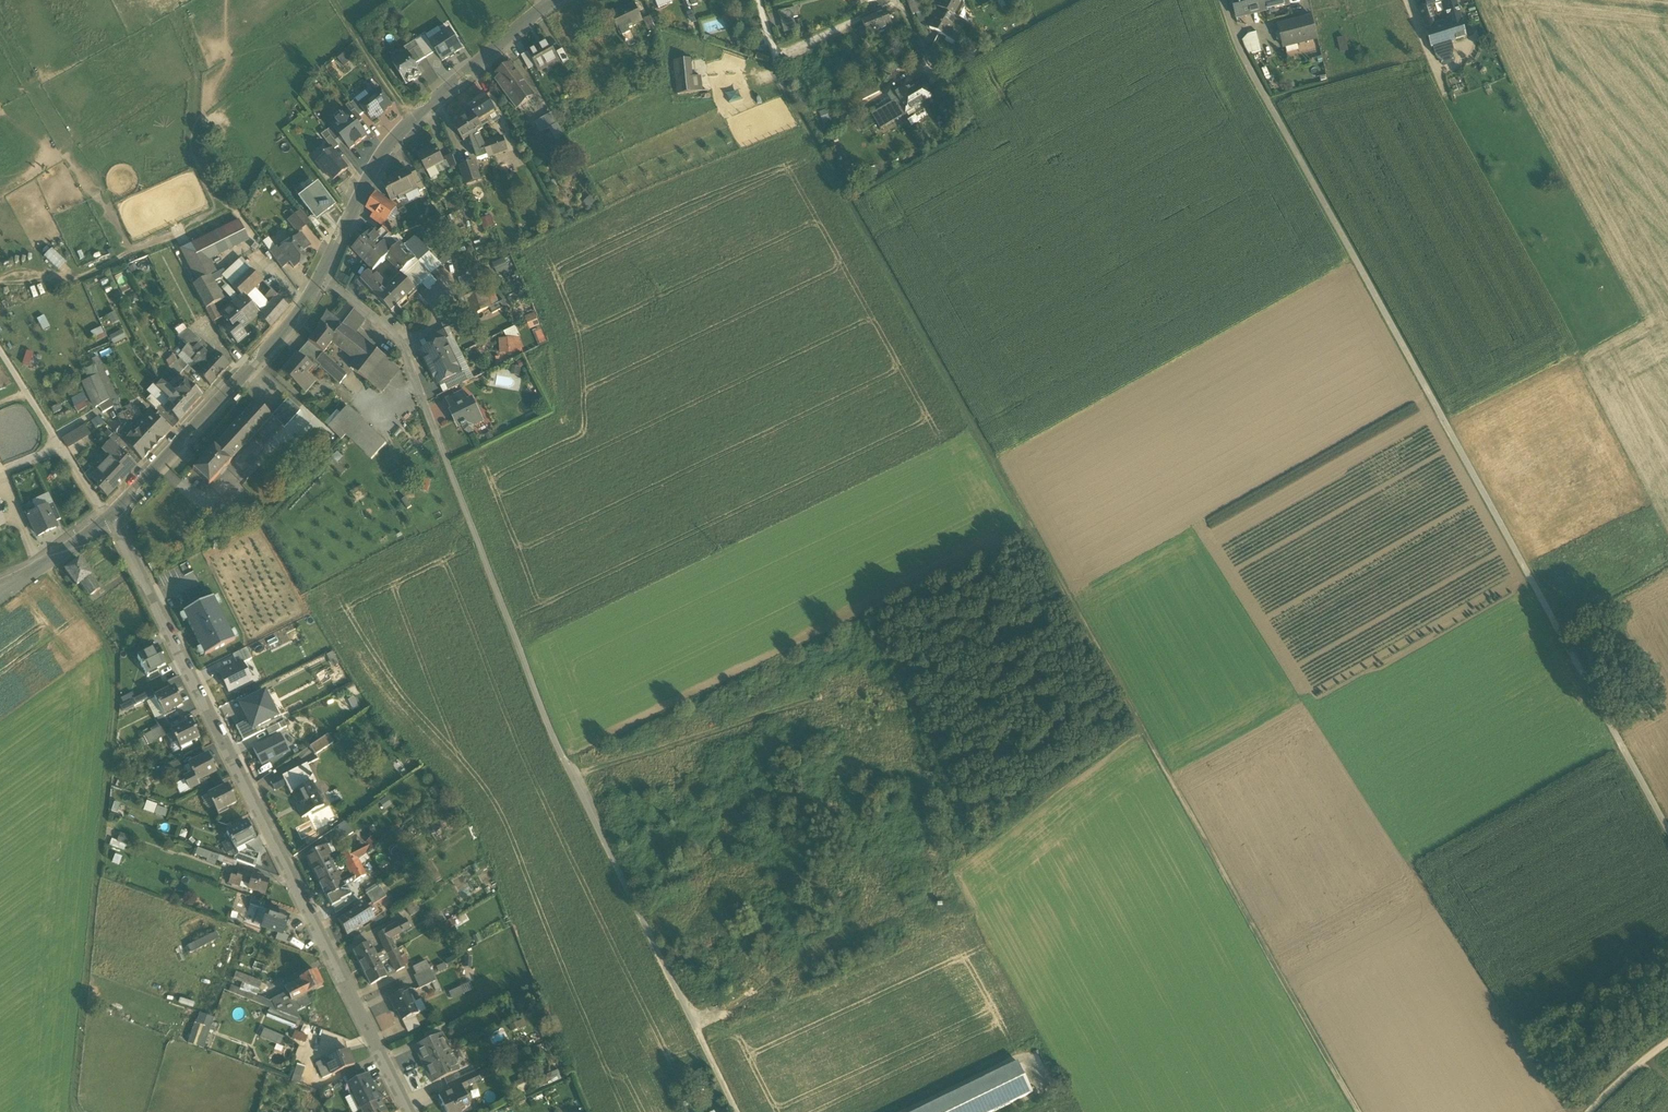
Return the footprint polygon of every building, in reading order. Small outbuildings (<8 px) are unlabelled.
[(688,0),(682,0),(686,10),(691,7),(688,0)] [(920,0),(911,0),(907,1),(912,16),(923,12),(924,11),(920,0)] [(940,10),(954,17),(962,2),(961,0),(942,0),(941,3),(940,2),(937,8),(940,10)] [(1235,18),(1266,11),(1290,5),(1288,0),(1231,0),(1235,18)] [(1450,25),(1456,42),(1465,39),(1455,0),(1448,0),(1448,1),(1443,2),(1450,25)] [(612,16),(619,32),(620,32),(628,28),(642,22),(634,6),(612,16)] [(1418,9),(1421,19),(1429,17),(1427,8),(1426,6),(1418,9)] [(779,12),(782,22),(794,19),(798,18),(795,8),(779,12)] [(930,29),(947,38),(957,19),(954,17),(940,10),(930,29)] [(696,22),(692,11),(687,14),(691,24),(696,22)] [(873,17),(878,31),(884,29),(888,40),(897,37),(888,11),(873,17)] [(923,12),(914,16),(920,27),(929,23),(923,12)] [(883,44),(878,31),(873,17),(862,22),(866,31),(869,39),(872,48),(883,44)] [(1278,26),(1280,33),(1278,34),(1277,35),(1278,40),(1280,41),(1282,40),(1284,48),(1318,39),(1312,17),(1278,26)] [(1421,19),(1424,32),(1433,29),(1429,17),(1421,19)] [(643,21),(651,37),(657,34),(654,26),(651,18),(643,21)] [(798,29),(794,19),(782,22),(785,33),(798,29)] [(961,21),(957,19),(947,38),(955,43),(965,23),(961,21)] [(1450,25),(1433,29),(1424,32),(1429,49),(1432,48),(1451,43),(1456,42),(1450,25)] [(431,43),(443,35),(438,27),(425,35),(431,43)] [(621,35),(625,43),(633,39),(628,28),(620,32),(619,32),(617,33),(619,36),(621,35)] [(442,62),(462,49),(450,31),(443,35),(431,43),(436,52),(442,62)] [(861,33),(864,41),(869,39),(866,31),(861,33)] [(1245,48),(1249,55),(1261,52),(1256,33),(1249,35),(1242,41),(1245,48)] [(425,35),(415,41),(426,58),(436,52),(431,43),(425,35)] [(1337,39),(1340,53),(1348,52),(1345,37),(1337,39)] [(407,53),(415,65),(426,58),(415,41),(404,48),(407,53)] [(536,66),(539,72),(540,72),(539,71),(549,65),(550,66),(559,61),(547,41),(528,52),(528,53),(536,66)] [(1435,57),(1442,64),(1450,61),(1451,58),(1453,51),(1451,43),(1432,48),(1435,57)] [(357,57),(350,49),(338,60),(344,68),(357,57)] [(557,53),(563,65),(569,61),(563,50),(557,53)] [(864,53),(868,67),(876,64),(871,51),(864,53)] [(392,63),(406,85),(421,75),(415,65),(407,53),(392,63)] [(521,57),(528,70),(536,66),(528,53),(521,57)] [(770,59),(757,54),(755,60),(768,64),(770,59)] [(674,61),(677,96),(692,94),(691,78),(691,71),(692,71),(691,60),(682,61),(674,61)] [(530,99),(534,96),(511,64),(496,75),(498,78),(501,81),(498,83),(506,96),(516,109),(520,107),(530,99)] [(702,92),(701,77),(691,78),(693,93),(701,92),(702,92)] [(897,87),(902,97),(911,91),(906,82),(897,87)] [(858,92),(863,102),(881,93),(876,83),(858,92)] [(925,83),(911,91),(902,97),(907,106),(902,108),(906,115),(907,114),(934,98),(925,83)] [(907,115),(907,114),(906,115),(902,108),(907,106),(902,97),(897,87),(893,90),(889,97),(893,104),(873,116),(881,131),(907,115)] [(365,113),(371,121),(391,105),(380,90),(370,98),(360,106),(365,113)] [(360,106),(370,98),(366,92),(355,99),(356,101),(360,106)] [(470,109),(471,112),(479,124),(480,124),(488,119),(487,116),(495,111),(485,95),(476,101),(478,103),(470,109)] [(534,105),(530,99),(520,107),(524,113),(534,105)] [(355,110),(360,117),(365,113),(356,101),(351,104),(355,110)] [(349,115),(357,125),(363,121),(360,117),(355,110),(349,115)] [(830,120),(826,110),(819,113),(823,123),(830,120)] [(482,128),(479,124),(471,112),(465,116),(463,113),(457,116),(459,119),(461,122),(454,127),(464,142),(470,138),(472,137),(470,135),(482,128)] [(500,120),(496,113),(488,119),(480,124),(479,124),(482,128),(482,129),(490,124),(491,126),(500,120)] [(552,114),(535,123),(541,133),(550,128),(557,124),(552,114)] [(340,138),(350,150),(356,146),(362,142),(361,142),(367,137),(357,125),(349,115),(344,119),(344,118),(338,123),(333,127),(340,138)] [(564,136),(557,124),(550,128),(557,140),(564,136)] [(327,132),(335,142),(340,138),(333,127),(327,132)] [(470,135),(472,137),(478,133),(483,130),(482,129),(482,128),(470,135)] [(332,150),(333,151),(339,147),(335,142),(327,132),(322,135),(332,150)] [(477,162),(480,161),(475,147),(483,145),(478,133),(472,137),(470,138),(477,162)] [(489,143),(494,156),(508,151),(504,138),(489,143)] [(489,143),(483,145),(488,158),(494,156),(489,143)] [(480,161),(488,158),(483,145),(475,147),(480,161)] [(439,175),(435,167),(444,163),(436,146),(418,155),(425,168),(426,171),(430,179),(439,175)] [(328,174),(332,181),(347,169),(333,151),(332,150),(318,161),(322,168),(321,169),(326,176),(328,174)] [(451,169),(451,170),(457,167),(454,157),(447,160),(447,161),(451,169)] [(447,161),(444,163),(435,167),(439,175),(451,169),(447,161)] [(461,167),(467,186),(481,181),(474,163),(461,167)] [(409,171),(390,181),(383,185),(391,202),(399,198),(405,195),(418,188),(411,175),(409,171)] [(424,171),(417,174),(421,181),(427,178),(424,171)] [(418,188),(420,193),(425,190),(421,181),(417,174),(416,172),(411,175),(418,188)] [(317,186),(300,199),(312,215),(316,220),(333,207),(317,186)] [(422,197),(420,193),(418,188),(405,195),(410,203),(422,197)] [(375,213),(387,221),(388,220),(397,208),(376,193),(368,208),(375,213)] [(595,203),(590,197),(584,203),(589,209),(595,203)] [(399,215),(397,208),(388,220),(393,223),(399,215)] [(436,212),(430,210),(428,217),(435,219),(436,212)] [(289,221),(297,232),(310,223),(307,219),(301,212),(289,221)] [(381,225),(383,226),(387,221),(375,213),(372,219),(381,225)] [(319,224),(316,220),(312,215),(307,219),(310,223),(314,228),(319,224)] [(494,226),(491,216),(481,220),(484,230),(494,226)] [(381,225),(372,219),(368,224),(377,230),(381,225)] [(181,249),(197,282),(208,276),(215,272),(209,260),(248,240),(238,221),(181,249)] [(435,221),(429,223),(434,235),(440,232),(435,221)] [(383,229),(377,235),(383,242),(389,236),(383,229)] [(363,261),(383,242),(377,235),(373,232),(353,251),(363,261)] [(301,235),(291,242),(289,239),(279,246),(280,247),(281,249),(280,250),(289,263),(294,269),(306,260),(302,254),(302,253),(310,247),(301,235)] [(391,238),(389,236),(383,242),(390,249),(396,243),(391,238)] [(416,237),(405,248),(417,260),(428,249),(416,237)] [(270,253),(276,249),(268,239),(263,243),(270,253)] [(403,277),(416,291),(422,285),(431,276),(432,276),(431,275),(417,260),(405,248),(401,243),(399,241),(396,243),(390,249),(394,253),(387,260),(403,277)] [(390,249),(383,242),(363,261),(374,272),(387,260),(394,253),(390,249)] [(270,253),(281,269),(289,263),(280,250),(281,249),(280,247),(276,249),(270,253)] [(53,248),(44,257),(57,271),(66,262),(53,248)] [(417,260),(431,275),(442,265),(428,249),(417,260)] [(241,258),(225,273),(226,276),(223,278),(232,287),(251,270),(251,269),(241,258)] [(509,269),(505,259),(492,264),(497,274),(509,269)] [(212,283),(223,278),(226,276),(225,273),(223,270),(209,277),(212,283)] [(260,279),(251,270),(232,287),(240,296),(243,294),(260,279)] [(362,281),(393,313),(416,291),(403,277),(390,289),(378,277),(376,280),(370,274),(362,281)] [(465,298),(477,294),(471,275),(459,279),(465,298)] [(221,300),(208,276),(197,282),(193,285),(206,309),(211,306),(221,300)] [(431,276),(422,285),(428,291),(437,283),(431,276)] [(1,285),(4,294),(19,289),(15,279),(1,285)] [(493,289),(486,291),(491,308),(499,304),(498,299),(497,300),(493,289)] [(281,290),(276,295),(271,290),(269,293),(265,297),(272,303),(277,296),(288,307),(292,301),(281,290)] [(486,291),(485,291),(477,294),(465,298),(471,317),(489,309),(491,308),(486,291)] [(240,296),(231,304),(248,324),(258,316),(260,313),(243,294),(240,296)] [(260,317),(270,327),(288,307),(277,296),(272,303),(260,317)] [(489,309),(492,314),(504,309),(501,303),(499,304),(491,308),(489,309)] [(220,313),(229,323),(237,333),(241,330),(248,324),(231,304),(220,313)] [(332,342),(357,362),(370,345),(355,334),(344,326),(355,311),(347,304),(336,319),(327,330),(336,337),(332,342)] [(206,309),(213,322),(219,319),(211,306),(206,309)] [(344,326),(355,334),(366,320),(355,311),(344,326)] [(317,324),(321,326),(321,325),(327,330),(336,319),(327,312),(317,324)] [(119,321),(115,313),(107,316),(112,325),(119,321)] [(525,318),(528,325),(538,320),(535,313),(525,318)] [(50,327),(44,316),(37,320),(43,331),(50,327)] [(442,325),(444,330),(445,330),(449,328),(455,325),(452,319),(442,325)] [(540,326),(538,320),(528,325),(530,331),(537,328),(540,326)] [(246,335),(241,330),(237,333),(229,323),(223,327),(237,343),(246,335)] [(179,336),(187,330),(182,324),(175,330),(179,336)] [(336,337),(327,330),(321,325),(321,326),(308,343),(323,354),(332,342),(336,337)] [(537,330),(532,332),(538,346),(548,342),(541,326),(540,326),(537,328),(537,330)] [(504,333),(508,340),(515,340),(520,337),(515,327),(504,333)] [(100,328),(90,333),(93,339),(103,334),(100,328)] [(461,354),(449,328),(445,330),(449,340),(446,341),(453,357),(461,354)] [(187,346),(192,350),(197,344),(200,341),(188,329),(187,330),(179,336),(178,337),(187,346)] [(425,340),(429,349),(445,341),(446,341),(449,340),(445,330),(444,330),(425,340)] [(125,339),(121,331),(110,337),(114,345),(125,339)] [(105,339),(103,334),(93,339),(95,343),(105,339)] [(211,357),(215,352),(201,339),(200,341),(197,344),(203,350),(211,357)] [(420,342),(424,351),(429,349),(425,340),(420,342)] [(509,353),(508,340),(499,341),(500,353),(509,353)] [(421,352),(429,369),(453,357),(446,341),(445,341),(429,349),(424,351),(421,352)] [(308,343),(307,345),(320,356),(321,356),(323,354),(308,343)] [(197,344),(192,350),(198,355),(203,350),(197,344)] [(302,351),(315,362),(320,356),(307,345),(302,351)] [(351,369),(368,383),(387,359),(370,345),(357,362),(351,369)] [(192,362),(198,355),(192,350),(187,346),(182,352),(192,362)] [(198,355),(205,362),(211,357),(203,350),(198,355)] [(33,354),(27,351),(22,365),(29,367),(33,354)] [(311,368),(315,372),(320,366),(315,362),(302,351),(298,356),(311,368)] [(192,362),(182,352),(178,357),(180,359),(181,359),(188,366),(192,362)] [(215,352),(211,357),(205,362),(220,377),(230,366),(215,352)] [(31,364),(37,366),(40,356),(34,354),(31,364)] [(461,354),(453,357),(461,373),(464,372),(468,382),(474,379),(461,354)] [(170,368),(176,362),(173,355),(165,363),(170,368)] [(192,362),(199,369),(205,362),(198,355),(192,362)] [(282,372),(305,393),(315,382),(306,374),(311,368),(298,356),(297,355),(282,372)] [(321,356),(320,356),(315,362),(320,366),(340,384),(346,376),(327,360),(327,361),(321,356)] [(127,446),(142,461),(170,432),(149,412),(139,422),(136,420),(130,406),(122,410),(97,357),(91,360),(98,375),(110,400),(113,407),(122,426),(114,433),(127,446)] [(461,373),(453,357),(429,369),(438,386),(439,385),(444,383),(462,374),(461,373)] [(180,359),(177,363),(178,366),(184,371),(188,367),(189,366),(188,366),(181,359),(180,359)] [(400,369),(387,359),(368,383),(381,393),(400,369)] [(179,376),(184,371),(178,366),(177,363),(176,362),(170,368),(179,376)] [(188,367),(195,373),(199,369),(192,362),(188,366),(189,366),(188,367)] [(220,377),(205,362),(199,369),(195,373),(210,387),(220,377)] [(98,375),(94,366),(83,371),(88,380),(98,375)] [(522,368),(513,366),(511,375),(520,377),(522,368)] [(444,383),(449,391),(468,382),(464,372),(461,373),(462,374),(444,383)] [(83,382),(95,408),(98,407),(110,400),(98,375),(83,382)] [(178,389),(173,394),(191,410),(202,398),(184,381),(177,388),(178,389)] [(444,383),(439,385),(444,394),(449,391),(444,383)] [(179,423),(191,410),(173,394),(163,384),(157,390),(170,402),(164,409),(179,423)] [(170,402),(157,390),(153,385),(147,392),(150,395),(151,394),(161,404),(160,405),(164,409),(170,402)] [(71,399),(74,408),(84,402),(86,400),(82,393),(71,399)] [(452,411),(465,405),(464,403),(459,393),(446,400),(452,411)] [(145,400),(155,410),(160,405),(161,404),(151,394),(150,395),(145,400)] [(465,432),(469,434),(474,432),(474,427),(484,422),(472,399),(467,402),(464,403),(465,405),(452,411),(450,412),(458,429),(462,427),(462,429),(463,428),(465,432)] [(98,407),(102,413),(113,407),(110,400),(98,407)] [(282,426),(284,428),(300,411),(288,400),(272,417),(282,426)] [(192,470),(209,485),(230,462),(244,447),(245,447),(257,434),(261,430),(272,417),(255,401),(228,431),(228,432),(214,447),(211,450),(208,447),(201,453),(205,456),(192,470)] [(87,407),(84,402),(74,408),(77,413),(87,407)] [(62,410),(59,404),(51,409),(54,414),(62,410)] [(362,451),(372,460),(387,444),(347,407),(340,414),(327,427),(341,440),(345,436),(362,451)] [(324,424),(327,427),(340,414),(336,411),(324,424)] [(104,423),(98,417),(91,421),(95,429),(104,423)] [(260,437),(266,443),(282,426),(272,417),(261,430),(257,434),(260,437)] [(62,439),(68,449),(90,436),(85,426),(62,439)] [(110,441),(121,452),(127,446),(114,433),(108,440),(110,442),(110,441)] [(103,467),(97,473),(115,490),(137,467),(121,452),(110,441),(110,442),(102,450),(111,459),(116,464),(108,472),(103,467)] [(337,452),(331,458),(336,464),(342,458),(337,452)] [(336,464),(331,458),(327,462),(341,475),(345,472),(336,464)] [(111,459),(103,467),(108,472),(116,464),(111,459)] [(107,498),(115,490),(97,473),(91,479),(97,485),(97,489),(99,490),(107,498)] [(44,505),(52,502),(48,493),(32,501),(37,511),(45,507),(44,505)] [(237,512),(244,521),(260,508),(252,499),(237,512)] [(46,507),(53,523),(60,520),(52,502),(44,505),(45,507),(46,507)] [(30,519),(38,536),(56,528),(53,523),(46,507),(45,507),(37,511),(38,515),(30,519)] [(65,571),(76,587),(80,584),(90,577),(79,561),(65,571)] [(80,584),(90,597),(100,589),(90,577),(80,584)] [(205,656),(235,641),(213,597),(183,612),(192,631),(194,630),(197,636),(195,637),(205,656)] [(138,658),(146,674),(164,665),(161,657),(157,648),(153,651),(152,650),(146,653),(146,654),(138,658)] [(246,648),(232,655),(238,666),(242,664),(252,659),(246,648)] [(219,672),(236,664),(231,653),(214,661),(219,672)] [(238,666),(220,675),(228,692),(251,680),(242,664),(238,666)] [(316,675),(321,683),(329,678),(324,670),(316,675)] [(159,707),(163,714),(181,705),(177,698),(178,697),(174,689),(168,692),(167,691),(163,693),(164,694),(155,698),(158,704),(156,705),(158,708),(159,707)] [(154,696),(151,690),(135,699),(133,699),(136,705),(154,696)] [(258,727),(277,717),(265,692),(242,703),(248,715),(250,719),(248,721),(252,730),(258,727)] [(121,699),(123,704),(133,699),(135,699),(132,693),(121,699)] [(158,704),(155,698),(146,702),(155,718),(156,718),(163,714),(159,707),(158,708),(156,705),(158,704)] [(357,706),(353,698),(348,700),(352,709),(357,706)] [(123,712),(136,705),(133,699),(123,704),(120,706),(123,712)] [(301,704),(288,710),(291,716),(304,710),(301,704)] [(156,718),(161,728),(164,726),(168,724),(163,714),(156,718)] [(261,733),(258,727),(252,730),(248,721),(236,727),(243,741),(261,733)] [(284,721),(266,730),(269,736),(286,727),(284,721)] [(193,743),(192,741),(198,738),(194,731),(195,731),(191,722),(186,724),(185,722),(179,725),(180,727),(171,731),(170,732),(171,732),(173,738),(172,738),(174,742),(175,742),(178,748),(179,750),(193,743)] [(147,734),(151,742),(171,732),(170,732),(171,731),(168,724),(164,726),(161,728),(147,734)] [(280,735),(253,749),(261,765),(288,751),(280,735)] [(309,747),(315,755),(333,743),(327,735),(309,747)] [(195,760),(212,752),(209,746),(192,754),(195,760)] [(183,780),(188,790),(197,785),(195,781),(215,772),(211,765),(212,764),(208,756),(203,759),(202,758),(197,761),(197,762),(188,766),(191,772),(189,772),(191,776),(183,780)] [(287,763),(293,768),(298,762),(291,757),(287,763)] [(162,769),(167,781),(183,773),(178,761),(162,769)] [(291,794),(293,793),(311,783),(312,784),(314,783),(316,783),(306,764),(285,775),(289,783),(286,785),(291,794)] [(270,783),(274,791),(286,785),(289,783),(285,775),(270,783)] [(188,790),(183,780),(175,784),(180,794),(188,790)] [(318,798),(312,784),(311,783),(293,793),(300,808),(297,809),(302,818),(308,815),(323,808),(329,805),(324,796),(318,798)] [(213,807),(216,813),(235,803),(231,795),(232,795),(227,786),(223,788),(222,787),(217,790),(217,791),(207,796),(211,802),(209,803),(211,806),(212,805),(213,807)] [(435,786),(428,791),(435,799),(442,794),(435,786)] [(207,810),(213,807),(212,805),(211,806),(209,803),(211,802),(207,796),(202,799),(207,810)] [(386,798),(379,803),(384,811),(392,806),(386,798)] [(120,805),(114,802),(111,811),(117,814),(120,805)] [(157,805),(146,802),(143,811),(154,814),(157,805)] [(308,815),(311,821),(316,831),(328,825),(327,823),(336,819),(329,805),(323,808),(308,815)] [(168,810),(157,806),(154,814),(165,818),(168,810)] [(335,828),(341,837),(358,826),(351,817),(335,828)] [(316,832),(316,831),(311,821),(296,828),(301,840),(316,832)] [(230,840),(229,840),(222,844),(227,853),(228,855),(231,856),(233,855),(231,851),(234,849),(235,849),(243,845),(254,840),(250,832),(246,822),(235,827),(236,828),(226,833),(230,840)] [(130,837),(120,834),(117,841),(126,845),(128,845),(130,837)] [(378,843),(371,838),(367,843),(374,849),(378,843)] [(124,852),(126,845),(117,841),(112,839),(109,846),(124,852)] [(329,844),(326,846),(331,855),(335,852),(331,845),(329,844)] [(233,855),(235,857),(238,856),(246,851),(243,845),(235,849),(234,849),(231,851),(233,855)] [(360,845),(349,851),(354,861),(366,855),(368,847),(360,845)] [(306,857),(312,869),(329,861),(330,860),(328,856),(331,855),(326,846),(306,857)] [(208,860),(210,853),(198,848),(195,855),(208,860)] [(254,867),(259,855),(246,851),(238,856),(236,861),(254,867)] [(341,855),(348,868),(355,864),(354,861),(349,851),(341,855)] [(217,861),(219,855),(218,855),(218,856),(210,853),(208,860),(207,863),(215,866),(217,861)] [(122,858),(115,855),(112,863),(119,866),(122,858)] [(358,863),(360,866),(369,859),(366,855),(357,861),(358,863)] [(223,864),(239,870),(242,863),(226,857),(223,864)] [(336,875),(329,861),(312,869),(319,884),(336,875)] [(351,875),(355,882),(365,876),(360,866),(358,863),(355,864),(348,868),(348,869),(351,875)] [(441,880),(432,865),(423,870),(433,885),(441,880)] [(229,883),(240,887),(241,883),(249,886),(252,876),(247,874),(238,872),(236,878),(231,876),(229,883)] [(336,875),(319,884),(331,907),(332,907),(340,903),(340,902),(349,897),(351,896),(346,886),(343,882),(341,883),(339,880),(336,875)] [(351,875),(339,880),(341,883),(343,882),(346,886),(355,882),(351,875)] [(248,890),(265,895),(269,881),(252,876),(249,886),(248,890)] [(366,894),(374,906),(387,897),(379,885),(366,894)] [(340,903),(332,907),(335,914),(352,903),(349,897),(340,902),(340,903)] [(252,898),(250,905),(259,908),(260,909),(260,908),(262,908),(264,903),(262,902),(252,898)] [(414,901),(405,906),(411,916),(420,910),(414,901)] [(364,905),(354,912),(363,926),(373,920),(364,905)] [(267,910),(262,908),(260,908),(260,909),(259,908),(253,924),(261,927),(267,910)] [(278,933),(282,935),(288,918),(269,911),(267,910),(261,927),(263,928),(263,929),(269,930),(278,933)] [(348,936),(363,926),(354,912),(339,921),(348,936)] [(437,917),(440,924),(446,921),(443,915),(437,917)] [(385,931),(389,939),(410,929),(405,920),(385,931)] [(388,954),(396,972),(404,968),(395,951),(389,939),(385,931),(378,934),(388,954)] [(219,939),(216,932),(187,947),(190,953),(219,939)] [(288,937),(282,935),(278,933),(275,940),(286,944),(288,937)] [(353,951),(362,968),(378,960),(369,943),(353,951)] [(386,977),(378,960),(362,968),(370,985),(386,977)] [(413,968),(416,975),(429,969),(426,962),(413,968)] [(413,977),(420,989),(436,981),(429,969),(413,977)] [(286,994),(290,1001),(304,994),(321,986),(314,972),(299,979),(303,985),(286,994)] [(469,983),(461,987),(464,994),(473,990),(469,983)] [(269,1009),(276,1012),(271,1001),(231,986),(229,992),(241,998),(246,1000),(269,1009)] [(464,994),(461,987),(448,993),(451,999),(464,994)] [(397,1011),(402,1021),(414,1016),(417,1014),(412,1004),(406,990),(389,998),(396,1012),(397,1011)] [(286,994),(271,1001),(276,1012),(297,1020),(302,1022),(296,1011),(309,1005),(304,994),(290,1001),(286,994)] [(420,1001),(412,1004),(417,1014),(425,1010),(420,1001)] [(295,1026),(297,1020),(276,1012),(269,1009),(267,1015),(295,1026)] [(188,1044),(202,1049),(213,1018),(199,1013),(188,1044)] [(402,1021),(408,1033),(420,1027),(414,1016),(402,1021)] [(526,1027),(523,1020),(509,1027),(511,1032),(519,1029),(520,1030),(526,1027)] [(424,1034),(427,1040),(442,1034),(439,1027),(424,1034)] [(285,1038),(263,1029),(259,1038),(281,1047),(285,1038)] [(531,1044),(542,1039),(537,1029),(527,1034),(531,1044)] [(307,1037),(294,1031),(291,1039),(304,1044),(307,1037)] [(416,1045),(425,1064),(450,1052),(442,1034),(427,1040),(416,1045)] [(325,1061),(331,1075),(354,1065),(348,1051),(325,1061)] [(459,1071),(450,1052),(425,1064),(433,1082),(444,1078),(459,1071)] [(317,1065),(323,1079),(331,1075),(325,1061),(317,1065)] [(1033,1091),(1018,1062),(915,1111),(990,1111),(1033,1091)] [(290,1081),(298,1084),(304,1069),(296,1066),(290,1081)] [(488,1067),(477,1073),(480,1080),(492,1075),(488,1067)] [(344,1078),(347,1083),(365,1075),(362,1069),(344,1078)] [(562,1079),(558,1070),(547,1075),(548,1076),(551,1084),(562,1079)] [(444,1078),(447,1084),(462,1077),(459,1071),(444,1078)] [(476,1071),(466,1075),(470,1085),(480,1080),(477,1073),(476,1071)] [(347,1083),(353,1094),(372,1084),(366,1074),(365,1075),(347,1083)] [(466,1075),(462,1077),(447,1084),(446,1084),(449,1091),(460,1085),(462,1089),(470,1085),(466,1075)] [(530,1076),(515,1083),(521,1096),(526,1093),(525,1090),(534,1086),(530,1076)] [(540,1089),(551,1084),(548,1076),(537,1081),(540,1089)] [(353,1095),(361,1110),(380,1100),(379,1100),(376,1094),(372,1084),(353,1094),(353,1095)] [(446,1111),(461,1111),(460,1109),(469,1105),(462,1089),(460,1085),(449,1091),(439,1096),(446,1111)] [(361,1110),(353,1095),(345,1099),(352,1111),(356,1111),(361,1110)] [(380,1100),(361,1110),(362,1111),(385,1111),(380,1100)]
